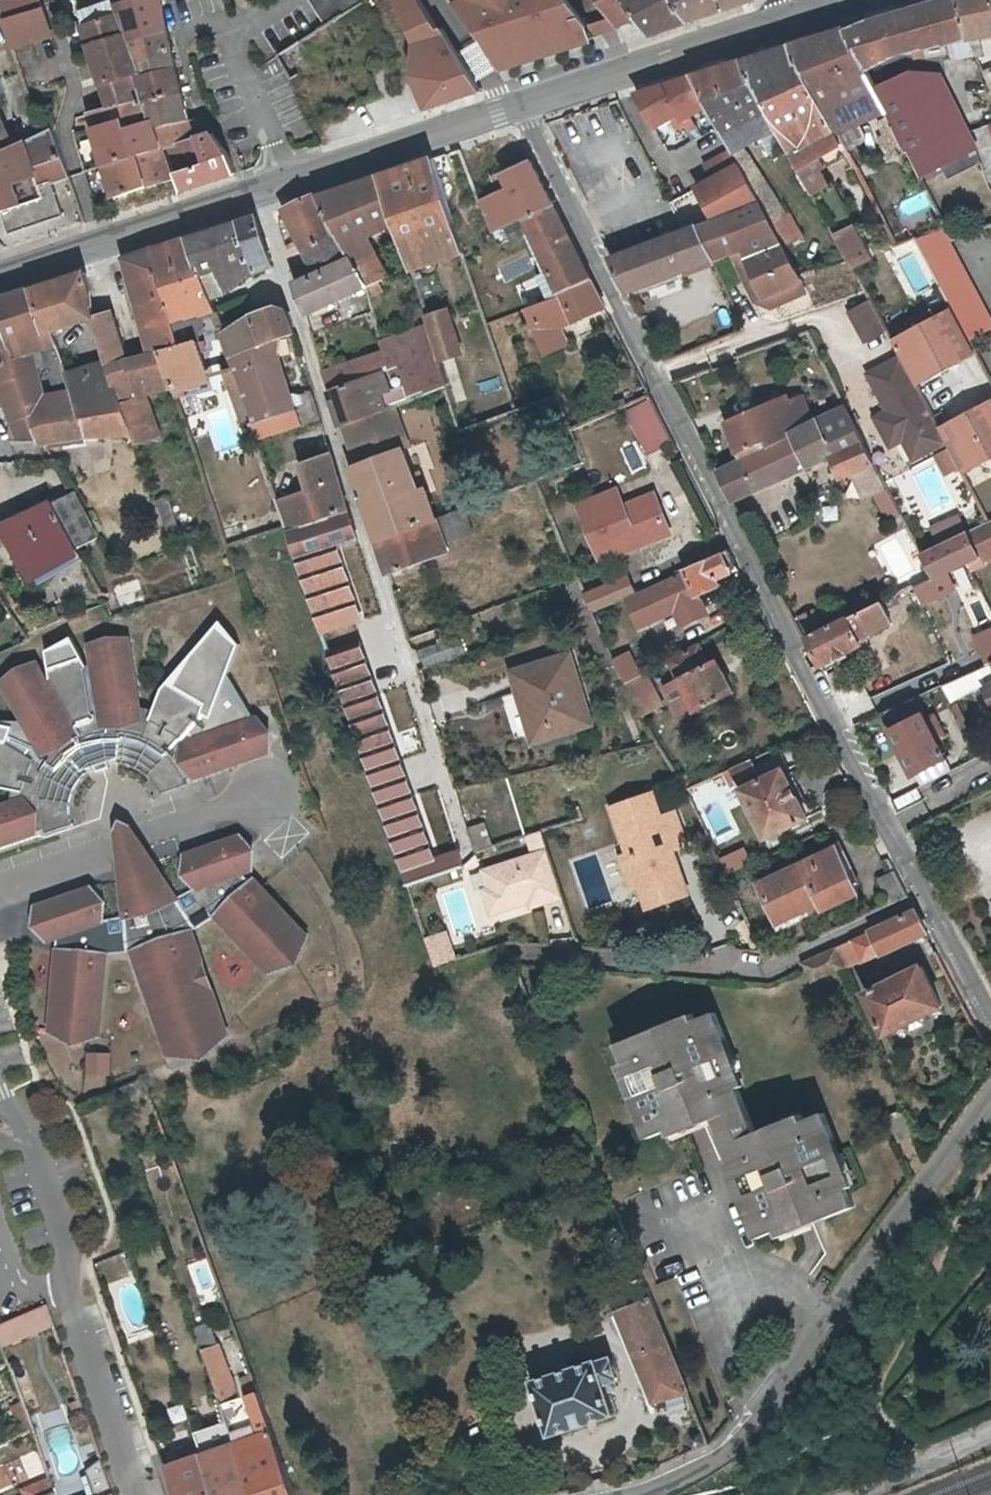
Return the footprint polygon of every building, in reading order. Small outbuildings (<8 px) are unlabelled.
[(7,19),(25,13),(43,8),(41,0),(6,0),(1,2),(7,19)] [(110,9),(114,19),(139,80),(173,72),(175,71),(161,0),(146,0),(110,9)] [(364,0),(311,0),(309,2),(323,25),(364,0)] [(477,99),(452,56),(439,34),(436,36),(420,11),(413,0),(396,0),(391,9),(413,56),(406,77),(422,118),(477,99)] [(457,6),(450,10),(501,79),(590,51),(586,37),(559,0),(451,0),(457,6)] [(617,33),(634,26),(617,0),(589,0),(595,9),(617,33)] [(686,26),(667,0),(617,0),(634,26),(649,43),(686,26)] [(686,26),(759,6),(754,0),(667,0),(686,26)] [(923,43),(970,37),(957,0),(927,0),(877,16),(864,19),(841,24),(866,60),(886,45),(898,49),(915,48),(923,43)] [(979,34),(990,33),(990,0),(957,0),(970,37),(979,34)] [(25,13),(7,19),(14,45),(50,32),(43,8),(25,13)] [(139,80),(114,19),(78,32),(94,93),(97,92),(135,81),(139,80)] [(839,136),(888,113),(866,60),(841,24),(786,41),(839,143),(839,136)] [(983,55),(979,34),(970,37),(977,57),(983,55)] [(816,156),(839,143),(786,41),(739,57),(776,130),(813,194),(830,185),(816,156)] [(929,54),(923,43),(915,48),(918,57),(929,54)] [(888,113),(895,118),(898,124),(922,172),(983,152),(972,131),(942,72),(921,71),(918,57),(915,48),(898,49),(886,45),(866,60),(888,113)] [(732,148),(745,147),(776,130),(739,57),(689,72),(705,103),(711,109),(732,148)] [(139,80),(135,81),(141,102),(179,98),(173,72),(139,80)] [(705,103),(689,72),(635,91),(651,123),(669,114),(674,125),(681,121),(684,128),(692,123),(687,113),(705,103)] [(135,81),(97,92),(104,112),(141,102),(135,81)] [(179,98),(141,102),(148,126),(151,134),(187,126),(187,124),(179,98)] [(195,121),(187,124),(187,126),(151,134),(158,155),(162,153),(192,142),(200,139),(195,121)] [(12,150),(0,123),(0,155),(12,150)] [(119,127),(86,135),(97,173),(98,173),(130,165),(135,163),(158,155),(151,134),(148,126),(122,136),(119,127)] [(524,215),(557,290),(592,275),(515,128),(483,138),(505,187),(481,198),(493,229),(524,215)] [(2,218),(7,236),(59,218),(49,186),(67,180),(49,132),(12,150),(0,155),(0,218),(2,218)] [(207,137),(192,142),(201,171),(172,181),(172,182),(179,200),(232,183),(224,162),(207,137)] [(802,239),(745,147),(732,148),(758,198),(785,247),(802,239)] [(702,164),(708,176),(692,184),(710,218),(758,198),(732,148),(702,164)] [(158,155),(135,163),(144,192),(171,183),(172,182),(172,181),(162,153),(158,155)] [(429,153),(401,162),(416,208),(436,263),(462,253),(448,212),(429,153)] [(390,225),(409,271),(436,263),(416,208),(401,162),(374,172),(390,225)] [(130,165),(98,173),(108,205),(110,204),(144,194),(144,192),(135,163),(130,165)] [(370,235),(390,225),(374,172),(316,190),(339,231),(352,256),(366,284),(386,275),(370,235)] [(144,194),(110,204),(114,218),(176,198),(171,183),(144,192),(144,194)] [(305,246),(339,231),(316,190),(296,198),(278,208),(305,246)] [(769,309),(807,296),(785,247),(758,198),(710,218),(695,222),(715,258),(740,250),(769,309)] [(254,212),(233,218),(252,274),(271,267),(254,212)] [(252,274),(233,218),(181,235),(198,273),(210,302),(252,274)] [(715,258),(695,222),(607,255),(624,292),(715,258)] [(854,223),(833,234),(852,267),(872,259),(854,223)] [(940,226),(913,234),(952,306),(963,329),(984,313),(940,226)] [(305,246),(319,270),(352,256),(339,231),(305,246)] [(158,286),(171,322),(214,313),(210,302),(198,273),(181,235),(147,246),(158,286)] [(914,235),(888,245),(909,297),(935,287),(914,235)] [(149,350),(163,350),(179,344),(171,322),(158,286),(147,246),(119,256),(149,350)] [(367,285),(366,284),(352,256),(319,270),(295,281),(305,313),(367,285)] [(85,270),(26,287),(50,331),(90,316),(85,270)] [(607,304),(592,275),(557,290),(523,305),(541,351),(567,340),(559,324),(607,304)] [(44,392),(40,377),(33,353),(56,347),(50,331),(26,287),(0,293),(0,330),(28,416),(44,392)] [(869,299),(847,312),(862,343),(886,331),(869,299)] [(219,333),(225,355),(234,353),(275,339),(295,332),(287,308),(272,303),(251,312),(219,333)] [(422,314),(425,324),(440,362),(463,353),(447,306),(422,314)] [(902,358),(917,387),(976,354),(963,329),(952,306),(891,338),(902,358)] [(92,315),(100,350),(121,342),(112,308),(92,315)] [(446,383),(440,362),(425,324),(382,336),(385,347),(322,367),(328,386),(386,365),(388,369),(397,365),(407,394),(446,383)] [(40,444),(28,416),(0,330),(0,402),(10,427),(9,439),(33,439),(40,444)] [(179,344),(163,350),(175,384),(205,375),(207,374),(207,372),(199,338),(179,344)] [(295,407),(275,339),(234,353),(237,363),(257,418),(295,407)] [(121,342),(100,350),(104,363),(130,359),(126,355),(121,342)] [(149,350),(126,355),(130,359),(142,395),(150,393),(175,384),(163,350),(149,350)] [(910,437),(920,456),(946,443),(937,425),(917,387),(902,358),(868,375),(888,412),(891,419),(879,425),(891,447),(906,439),(910,437)] [(122,401),(142,395),(130,359),(104,363),(122,401)] [(87,438),(132,431),(122,401),(104,363),(63,370),(74,395),(87,438)] [(257,418),(237,363),(222,368),(242,423),(253,419),(257,418)] [(385,368),(324,388),(387,570),(446,550),(424,486),(418,488),(403,446),(411,443),(385,368)] [(40,444),(87,438),(74,395),(55,395),(44,392),(28,416),(40,444)] [(164,436),(150,393),(142,395),(122,401),(132,431),(137,444),(159,437),(164,436)] [(806,395),(792,401),(803,430),(817,423),(806,395)] [(803,430),(792,401),(790,396),(730,422),(745,456),(745,458),(803,430)] [(990,454),(990,396),(937,425),(946,443),(957,462),(974,453),(978,460),(990,454)] [(655,397),(633,409),(654,452),(677,440),(655,397)] [(299,405),(295,407),(257,418),(253,419),(259,439),(295,426),(295,424),(304,421),(299,405)] [(845,476),(864,468),(877,462),(849,407),(817,423),(803,430),(745,458),(745,456),(718,468),(734,500),(845,451),(847,455),(837,460),(845,476)] [(876,418),(879,425),(891,419),(888,412),(876,418)] [(916,459),(920,456),(910,437),(906,439),(916,459)] [(283,525),(405,883),(462,865),(462,864),(391,643),(328,451),(298,460),(307,486),(274,497),(283,525)] [(904,515),(877,462),(864,468),(891,522),(904,515)] [(74,488),(49,499),(77,555),(88,545),(98,535),(74,488)] [(668,528),(655,499),(623,514),(619,506),(612,490),(579,504),(603,557),(668,528)] [(651,492),(619,506),(623,514),(655,499),(651,492)] [(27,581),(77,555),(49,499),(0,523),(0,538),(27,581)] [(469,510),(452,515),(458,538),(475,533),(469,510)] [(933,575),(935,579),(969,563),(985,555),(972,531),(925,555),(935,575),(933,575)] [(659,579),(677,621),(702,611),(695,593),(718,583),(715,577),(742,566),(731,545),(688,563),(689,566),(659,579)] [(628,573),(584,592),(591,608),(636,589),(628,573)] [(143,579),(115,587),(122,614),(150,607),(143,579)] [(823,664),(864,644),(862,639),(894,624),(882,600),(808,635),(823,664)] [(458,636),(415,651),(420,662),(461,648),(458,636)] [(69,753),(72,750),(76,747),(80,745),(85,742),(90,740),(95,738),(100,737),(105,736),(110,735),(115,735),(119,735),(118,761),(121,761),(125,762),(128,763),(131,764),(134,765),(137,766),(140,768),(143,769),(146,771),(148,774),(150,776),(153,778),(155,781),(157,784),(158,787),(160,790),(161,793),(187,784),(185,780),(235,763),(236,757),(262,748),(263,735),(269,733),(256,719),(196,738),(187,728),(203,710),(205,705),(167,682),(163,687),(154,709),(139,704),(129,639),(109,639),(110,643),(98,648),(100,662),(87,664),(84,658),(51,670),(52,676),(41,684),(33,670),(22,674),(19,670),(3,682),(32,734),(35,740),(26,753),(6,741),(0,740),(0,786),(12,789),(10,802),(0,806),(0,845),(44,828),(47,834),(71,824),(70,821),(70,818),(69,815),(69,812),(69,808),(69,805),(69,802),(70,798),(71,795),(72,792),(73,789),(74,786),(76,783),(78,781),(80,778),(82,775),(85,773),(86,772),(69,753)] [(685,685),(697,708),(698,709),(734,690),(724,669),(716,673),(700,642),(670,656),(685,685)] [(618,664),(624,678),(635,672),(625,651),(614,656),(618,664)] [(567,656),(510,673),(530,744),(588,727),(567,656)] [(687,714),(697,708),(685,685),(675,690),(687,714)] [(855,725),(884,712),(890,709),(883,694),(847,710),(855,725)] [(917,697),(890,709),(884,712),(917,775),(948,759),(938,740),(948,736),(936,714),(927,718),(917,697)] [(72,750),(69,753),(86,772),(87,771),(90,769),(93,767),(96,766),(99,765),(102,763),(105,763),(108,762),(112,761),(115,761),(118,761),(119,735),(115,735),(110,735),(105,736),(100,737),(95,738),(90,740),(85,742),(80,745),(76,747),(72,750)] [(739,778),(744,787),(761,779),(751,758),(727,770),(732,781),(739,778)] [(955,772),(948,759),(917,775),(924,788),(955,772)] [(784,768),(761,779),(744,787),(767,835),(808,815),(784,768)] [(664,894),(668,903),(688,895),(670,851),(685,845),(672,814),(659,820),(649,795),(611,810),(628,855),(620,859),(632,888),(639,886),(646,901),(664,894)] [(117,883),(158,870),(137,838),(128,824),(117,819),(111,831),(113,846),(117,883)] [(95,885),(31,907),(29,927),(46,942),(56,940),(54,948),(44,1031),(70,1046),(100,1037),(105,953),(106,943),(126,940),(128,951),(164,1058),(200,1061),(230,1033),(192,931),(195,927),(190,918),(207,907),(213,917),(267,974),(298,963),(307,937),(253,878),(253,848),(238,835),(188,853),(187,873),(199,886),(178,898),(158,870),(117,883),(120,916),(99,921),(101,903),(95,885)] [(743,845),(718,853),(723,869),(748,861),(743,845)] [(838,845),(832,848),(838,861),(844,858),(838,845)] [(860,894),(844,858),(838,861),(832,848),(760,881),(779,921),(823,901),(826,909),(860,894)] [(546,850),(483,871),(488,889),(483,890),(491,915),(529,902),(531,908),(560,897),(546,850)] [(897,869),(879,878),(892,902),(910,894),(897,869)] [(649,910),(668,903),(664,894),(646,901),(649,910)] [(874,930),(885,952),(928,931),(917,910),(874,930)] [(449,930),(425,938),(435,969),(458,961),(449,930)] [(866,961),(885,952),(874,930),(836,947),(841,959),(861,950),(866,961)] [(844,968),(841,959),(836,947),(806,961),(816,981),(844,968)] [(923,966),(869,994),(889,1033),(944,1004),(923,966)] [(818,1192),(824,1208),(827,1214),(854,1203),(829,1138),(835,1136),(825,1108),(760,1134),(721,1036),(727,1034),(716,1007),(610,1050),(637,1117),(670,1104),(673,1112),(707,1099),(714,1116),(750,1208),(781,1195),(785,1205),(818,1192)] [(113,1076),(114,1053),(89,1053),(89,1076),(113,1076)] [(647,1142),(714,1116),(707,1099),(673,1112),(670,1104),(637,1117),(647,1142)] [(760,1234),(824,1208),(818,1192),(785,1205),(781,1195),(750,1208),(760,1234)] [(621,1310),(657,1400),(690,1388),(658,1313),(661,1312),(651,1290),(634,1296),(637,1303),(621,1310)] [(4,1348),(56,1327),(49,1311),(2,1330),(0,1331),(0,1338),(4,1348)] [(197,1329),(205,1352),(223,1346),(214,1323),(197,1329)] [(285,1460),(261,1394),(243,1400),(223,1346),(205,1352),(235,1434),(257,1494),(298,1494),(285,1460)] [(600,1357),(535,1380),(554,1435),(618,1413),(610,1390),(620,1386),(617,1378),(620,1376),(613,1357),(601,1361),(600,1357)] [(707,1429),(690,1388),(657,1400),(664,1417),(683,1410),(694,1436),(707,1429)] [(22,1402),(11,1408),(21,1435),(32,1429),(22,1402)] [(235,1434),(202,1444),(221,1494),(257,1494),(235,1434)] [(183,1451),(187,1460),(206,1454),(202,1444),(183,1451)] [(206,1454),(187,1460),(169,1466),(179,1494),(221,1494),(206,1454)] [(29,1494),(53,1494),(56,1494),(51,1480),(27,1489),(29,1494)]
